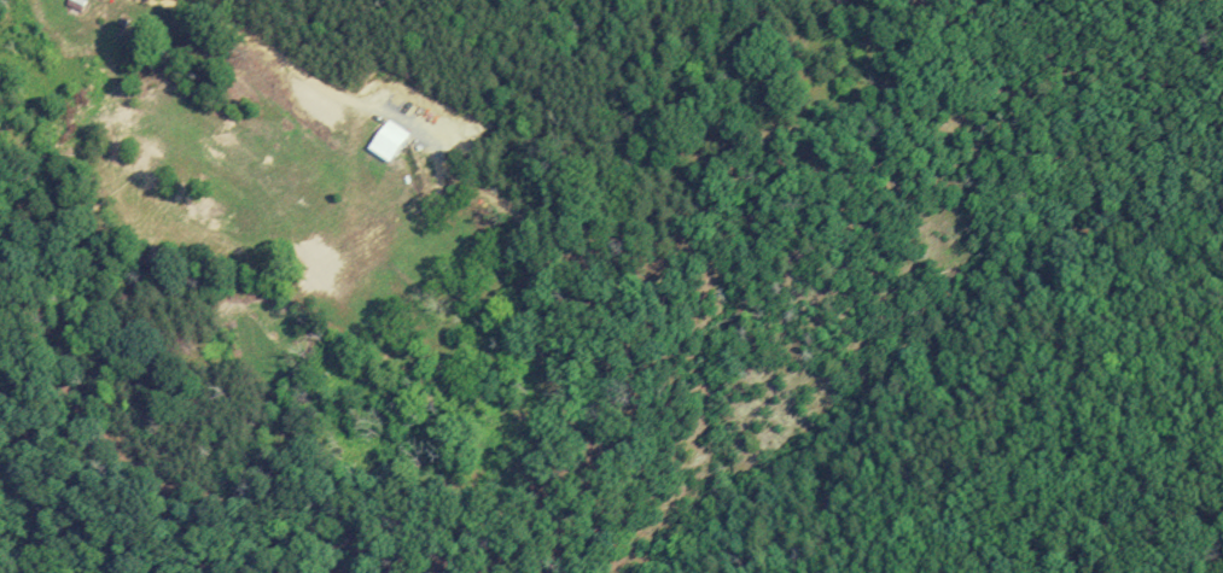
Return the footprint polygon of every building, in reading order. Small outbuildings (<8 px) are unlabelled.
[(369,150),(390,165),(411,137),(390,121),(369,150)]
